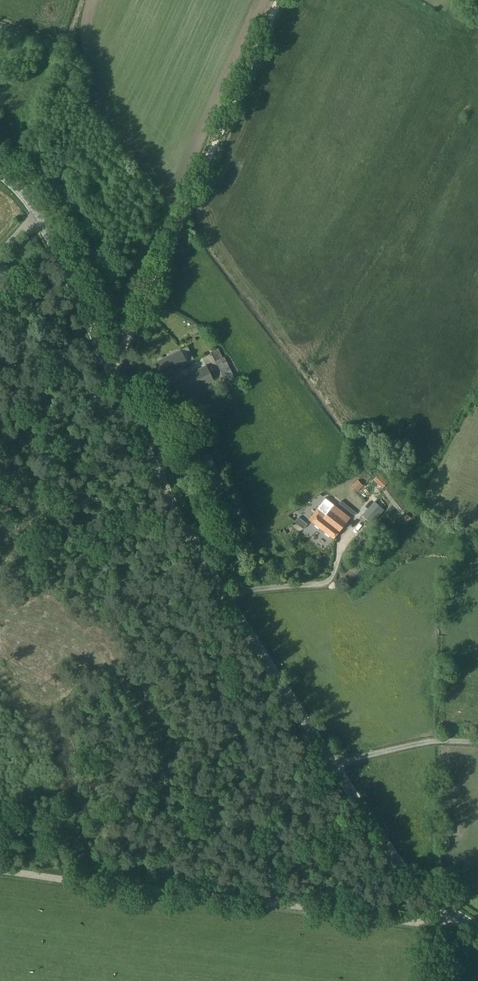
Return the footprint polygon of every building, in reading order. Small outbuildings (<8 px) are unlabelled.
[(187,346),(180,350),(155,363),(162,376),(187,364),(194,361),(187,346)] [(218,348),(211,352),(226,383),(235,378),(224,357),(222,358),(218,348)] [(206,365),(171,382),(179,399),(214,381),(206,365)] [(185,409),(190,418),(199,413),(195,405),(185,409)] [(207,451),(202,442),(196,446),(200,456),(207,451)] [(379,473),(373,480),(382,488),(389,482),(379,473)] [(375,501),(362,515),(371,524),(384,510),(375,501)] [(323,504),(319,509),(318,507),(308,519),(334,539),(339,532),(350,518),(334,505),(330,510),(323,504)]
